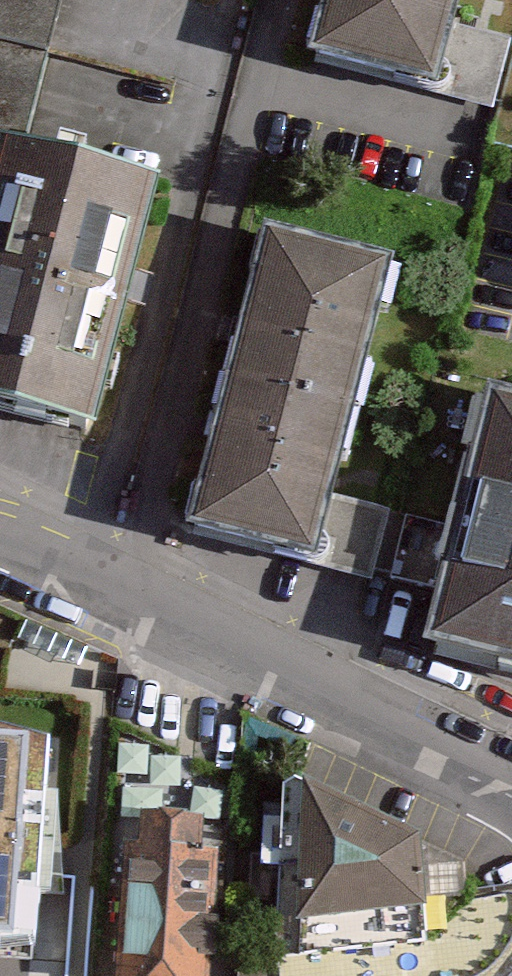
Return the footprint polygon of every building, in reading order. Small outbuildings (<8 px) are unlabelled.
[(309,63),(439,96),(464,0),(325,0),(309,63)] [(0,147),(0,415),(95,439),(159,187),(0,147)] [(395,268),(265,235),(191,535),(372,580),(389,511),(337,498),(395,268)] [(489,396),(423,654),(511,677),(511,402),(489,396)] [(0,728),(0,971),(51,969),(54,727),(0,728)] [(452,860),(310,786),(310,952),(425,940),(452,860)] [(116,975),(215,975),(214,867),(198,852),(198,810),(141,810),(142,845),(115,845),(116,975)]
